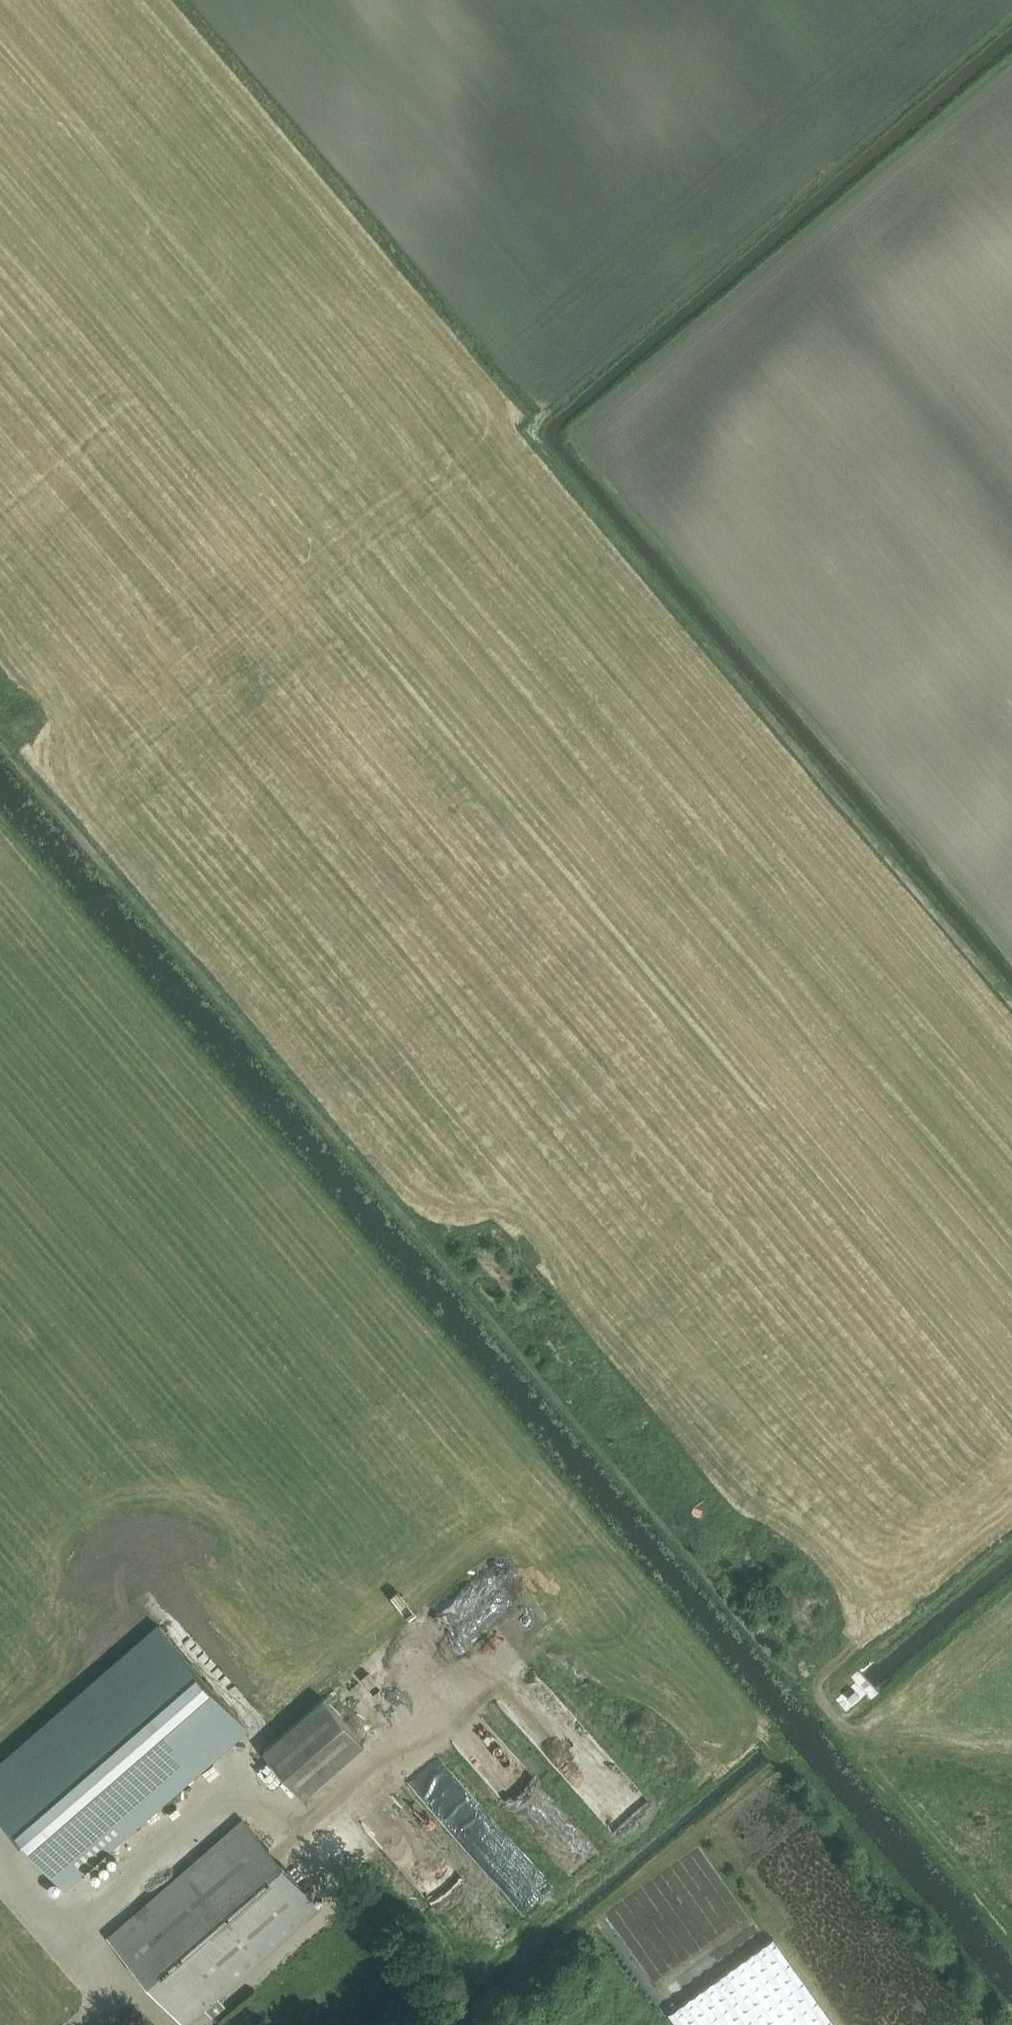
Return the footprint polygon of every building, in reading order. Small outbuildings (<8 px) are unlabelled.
[(248,1727),(160,1626),(0,1765),(0,1813),(65,1887),(248,1727)] [(854,1701),(861,1695),(857,1690),(849,1696),(854,1701)] [(303,1797),(363,1743),(323,1696),(262,1751),(303,1797)] [(234,1981),(258,1960),(319,1906),(243,1819),(109,1937),(185,2024),(204,2007),(212,2016),(225,2005),(216,1996),(234,1981)] [(668,2012),(678,2024),(836,2024),(773,1937),(668,2012)]
